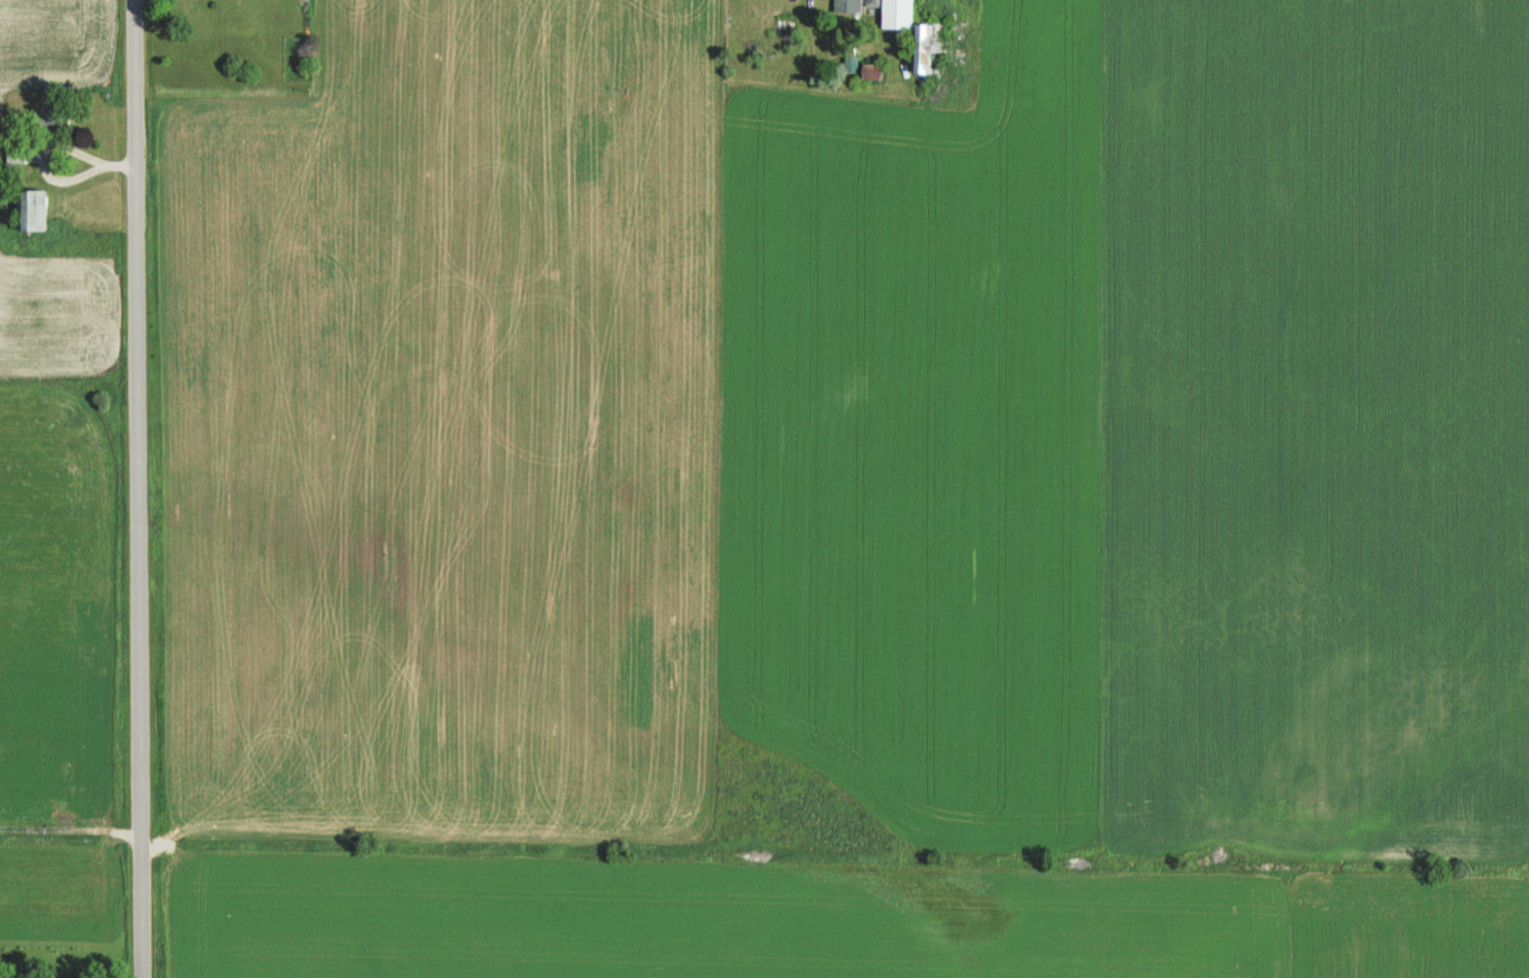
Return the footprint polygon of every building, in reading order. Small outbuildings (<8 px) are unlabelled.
[(862,12),(862,0),(835,0),(835,12),(862,12)] [(913,0),(868,0),(868,7),(882,8),(881,28),(912,29),(912,72),(927,72),(927,56),(963,57),(964,23),(913,22),(913,0)] [(42,188),(15,188),(15,230),(42,230),(42,188)]
